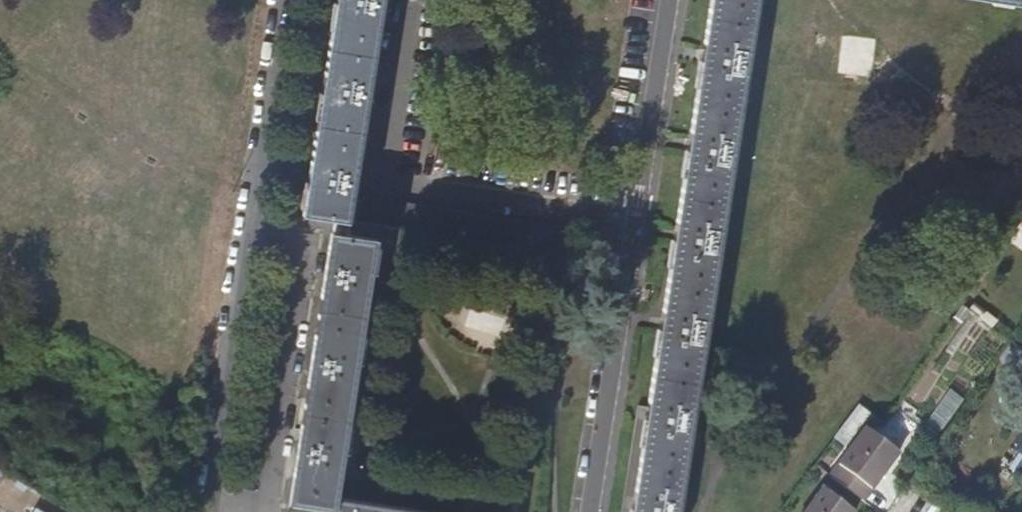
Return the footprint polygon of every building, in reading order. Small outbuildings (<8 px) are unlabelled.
[(382,0),(335,0),(302,212),(302,214),(574,256),(579,228),(352,193),(382,0)] [(756,0),(710,0),(631,511),(677,511),(756,0)] [(374,239),(328,232),(289,503),(333,510),(333,511),(434,511),(336,498),(374,239)] [(996,320),(985,312),(979,320),(990,328),(996,320)] [(1009,342),(1002,352),(1021,363),(1021,351),(1009,342)] [(929,425),(944,433),(964,398),(949,389),(929,425)] [(841,443),(864,412),(853,405),(831,434),(841,443)] [(860,501),(895,451),(861,427),(825,476),(860,501)] [(852,511),(821,488),(803,511),(852,511)]
